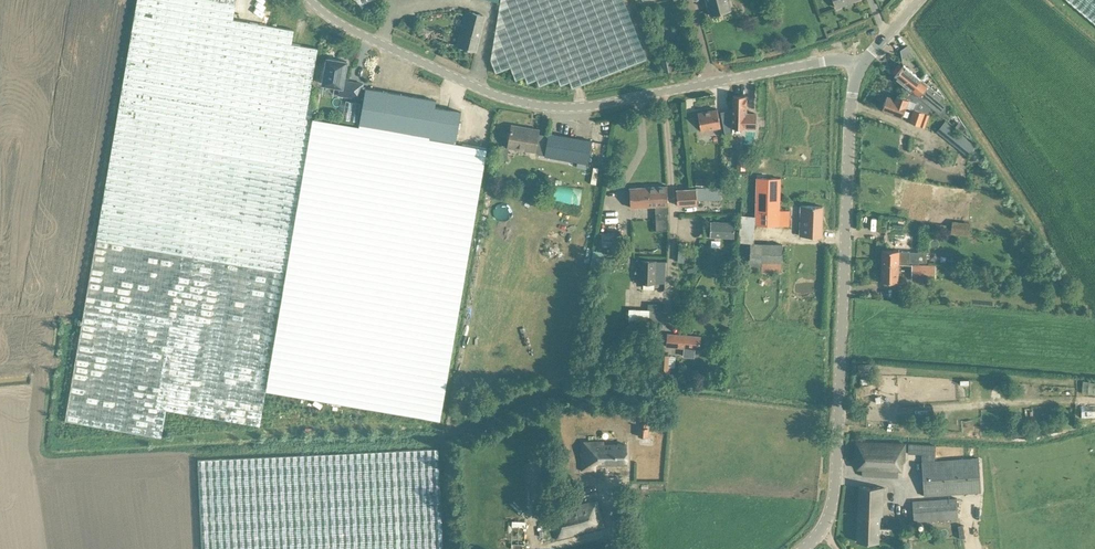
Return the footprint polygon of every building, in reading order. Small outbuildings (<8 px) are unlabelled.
[(65,421),(161,438),(162,431),(166,409),(260,425),(313,119),(306,117),(307,112),(318,48),(291,43),(294,30),(276,27),(279,12),(272,11),(264,10),(265,4),(265,0),(137,0),(65,421)] [(491,60),(496,73),(510,67),(516,80),(525,77),(528,83),(537,79),(539,86),(558,79),(561,85),(570,82),(572,88),(647,59),(631,18),(624,0),(500,0),(491,60)] [(710,15),(731,10),(729,0),(706,0),(710,15)] [(1094,23),(1094,0),(1067,0),(1094,23)] [(457,45),(476,50),(481,29),(485,15),(466,11),(457,45)] [(900,50),(902,58),(913,57),(914,56),(907,45),(900,50)] [(670,54),(661,56),(664,70),(672,69),(670,54)] [(347,61),(327,58),(323,86),(340,88),(340,95),(361,98),(363,83),(343,80),(347,61)] [(904,65),(894,77),(907,87),(911,91),(919,97),(932,108),(939,113),(945,105),(940,101),(943,97),(904,65)] [(887,95),(881,110),(902,118),(906,107),(911,91),(907,87),(903,97),(897,95),(895,99),(887,95)] [(366,88),(365,88),(359,123),(429,136),(428,138),(456,142),(461,111),(435,107),(436,100),(366,88)] [(746,96),(733,96),(731,128),(755,129),(756,113),(746,113),(746,98),(746,96)] [(914,110),(910,121),(924,127),(932,108),(919,97),(914,110)] [(485,108),(470,109),(471,126),(486,124),(485,108)] [(721,127),(717,109),(698,113),(701,130),(721,127)] [(725,134),(730,133),(731,110),(721,112),(725,134)] [(313,119),(266,391),(440,421),(487,147),(456,142),(428,138),(429,136),(359,123),(358,126),(313,119)] [(946,121),(939,130),(969,155),(977,146),(946,121)] [(535,151),(538,133),(525,131),(525,128),(512,126),(508,146),(535,151)] [(476,138),(482,133),(477,127),(471,132),(476,138)] [(548,133),(548,135),(545,155),(588,163),(592,141),(548,133)] [(739,172),(744,173),(746,155),(739,154),(737,170),(739,171),(739,172)] [(780,176),(757,176),(755,224),(788,225),(789,209),(779,209),(780,176)] [(669,213),(667,185),(629,188),(630,207),(655,206),(656,231),(668,230),(667,213),(669,213)] [(696,188),(676,189),(677,205),(698,204),(697,195),(703,195),(703,199),(721,198),(720,186),(696,187),(696,188)] [(800,206),(799,236),(822,236),(823,206),(800,206)] [(735,222),(710,221),(710,236),(734,237),(735,222)] [(882,262),(898,263),(919,264),(919,262),(927,262),(927,251),(918,251),(918,252),(910,251),(911,242),(899,241),(898,251),(882,250),(882,262)] [(783,244),(754,242),(751,242),(750,270),(781,271),(783,244)] [(698,264),(699,246),(692,246),(691,263),(698,264)] [(657,261),(640,260),(638,283),(656,284),(657,261)] [(897,282),(898,263),(882,262),(881,281),(897,282)] [(912,264),(912,278),(936,279),(936,265),(912,264)] [(962,282),(971,286),(975,275),(966,271),(962,282)] [(633,311),(633,324),(666,325),(667,312),(633,311)] [(667,333),(666,346),(684,348),(683,356),(694,357),(695,349),(699,349),(700,336),(667,333)] [(670,355),(661,354),(660,375),(671,376),(671,368),(668,368),(670,355)] [(1094,413),(1094,405),(1084,407),(1086,415),(1094,413)] [(640,426),(639,436),(647,436),(648,427),(640,426)] [(626,444),(608,444),(600,444),(600,441),(594,441),(594,443),(583,443),(582,469),(595,469),(596,464),(627,464),(626,444)] [(906,444),(856,442),(855,459),(862,460),(861,475),(898,477),(899,460),(906,461),(906,444)] [(979,458),(935,461),(936,446),(909,444),(908,454),(922,454),(922,461),(924,496),(982,492),(979,458)] [(396,450),(200,459),(204,548),(443,548),(438,448),(396,450)] [(884,487),(859,486),(857,541),(879,542),(880,515),(883,515),(884,487)] [(957,498),(913,501),(914,515),(921,521),(958,518),(957,498)] [(604,526),(598,505),(597,500),(549,512),(556,539),(604,526)]
